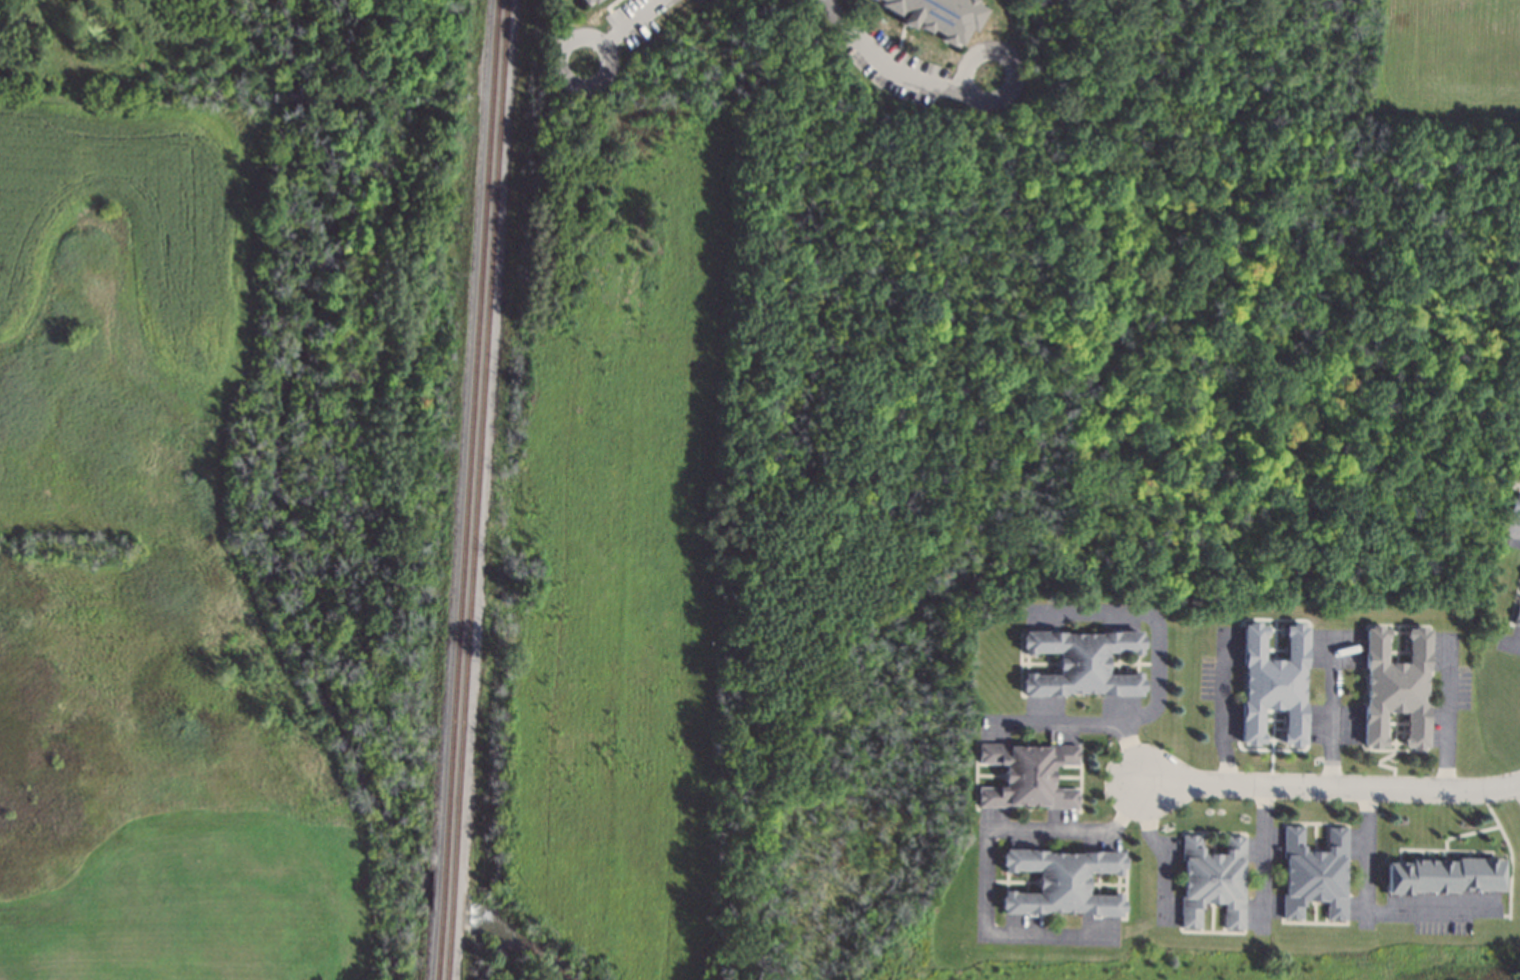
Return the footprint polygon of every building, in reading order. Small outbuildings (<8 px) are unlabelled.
[(878,1),(876,0),(974,0),(973,3),(984,10),(971,32),(966,29),(957,45),(951,41),(949,46),(938,40),(940,36),(929,30),(927,33),(916,26),(918,23),(915,21),(910,29),(898,22),(900,19),(876,5),(878,1)] [(1514,493),(1519,495),(1519,517),(1510,515),(1509,515),(1510,511),(1507,510),(1510,499),(1512,500),(1514,493)] [(1515,605),(1519,606),(1519,626),(1512,624),(1511,624),(1515,605)] [(1302,626),(1306,626),(1306,628),(1306,667),(1302,667),(1302,702),(1304,702),(1304,704),(1303,743),(1298,743),(1298,746),(1287,746),(1287,743),(1280,743),(1280,733),(1283,733),(1284,708),(1260,708),(1260,733),(1262,733),(1262,743),(1255,743),(1255,745),(1244,745),(1244,743),(1239,742),(1239,741),(1240,702),(1240,701),(1244,701),(1244,667),(1241,667),(1241,665),(1242,626),(1242,625),(1247,625),(1247,622),(1259,622),(1259,625),(1265,625),(1265,635),(1262,635),(1262,659),(1285,659),(1285,636),(1283,636),(1283,626),(1290,626),(1290,623),(1302,623),(1302,626)] [(1424,629),(1428,629),(1428,631),(1427,670),(1424,670),(1423,706),(1426,706),(1426,707),(1425,746),(1420,746),(1420,749),(1410,749),(1410,746),(1402,746),(1402,736),(1405,736),(1406,711),(1382,711),(1382,736),(1384,736),(1384,746),(1377,746),(1377,749),(1367,748),(1367,746),(1361,746),(1361,744),(1362,706),(1362,704),(1365,704),(1366,669),(1364,669),(1364,668),(1365,630),(1365,628),(1368,628),(1369,625),(1381,625),(1381,628),(1386,629),(1386,638),(1385,638),(1384,663),(1407,663),(1407,638),(1405,638),(1405,629),(1412,629),(1412,626),(1424,626),(1424,629)] [(1140,636),(1143,636),(1143,648),(1140,648),(1140,654),(1130,654),(1130,652),(1106,652),(1105,675),(1129,675),(1129,673),(1140,673),(1140,679),(1143,679),(1143,691),(1140,691),(1140,695),(1138,695),(1100,695),(1098,695),(1098,693),(1064,693),(1064,695),(1063,695),(1024,695),(1023,695),(1023,692),(1020,692),(1020,679),(1023,679),(1023,673),(1033,673),(1033,675),(1056,676),(1057,652),(1032,652),(1032,654),(1022,654),(1022,648),(1020,648),(1020,636),(1023,636),(1023,631),(1024,631),(1062,632),(1065,632),(1065,634),(1098,635),(1098,632),(1100,632),(1116,632),(1116,631),(1137,631),(1140,631),(1140,636)] [(1011,746),(1046,747),(1048,747),(1048,745),(1074,746),(1077,746),(1077,764),(1051,763),(1050,787),(1076,788),(1075,808),(1045,808),(1045,806),(1044,806),(1008,805),(1008,807),(1007,807),(977,806),(976,806),(976,787),(1003,787),(1003,765),(977,764),(978,743),(1008,743),(1011,743),(1011,746)] [(1283,827),(1282,851),(1285,851),(1284,889),(1280,889),(1279,919),(1301,919),(1302,900),(1324,901),(1324,919),(1345,920),(1345,893),(1343,893),(1345,858),(1346,858),(1347,830),(1325,829),(1325,847),(1303,846),(1304,828),(1283,827)] [(1200,852),(1224,852),(1224,836),(1243,837),(1243,861),(1242,898),(1242,928),(1242,929),(1222,929),(1222,900),(1199,899),(1198,927),(1179,927),(1179,926),(1179,897),(1180,861),(1180,836),(1180,835),(1200,835),(1200,852)] [(1081,851),(1118,852),(1120,852),(1120,857),(1124,857),(1123,868),(1120,868),(1120,875),(1110,875),(1110,873),(1086,872),(1086,877),(1088,877),(1087,889),(1085,889),(1085,894),(1110,895),(1110,894),(1119,894),(1119,900),(1122,900),(1122,912),(1119,912),(1119,917),(1117,917),(1079,916),(1077,916),(1077,913),(1043,912),(1042,915),(1041,915),(1003,913),(1001,913),(1001,909),(998,909),(999,897),(1001,897),(1001,890),(1012,890),(1012,892),(1036,893),(1037,871),(1012,870),(1012,872),(1002,872),(1002,865),(999,865),(1000,854),(1002,854),(1003,849),(1005,849),(1042,851),(1044,851),(1044,852),(1079,854),(1079,851),(1081,851)] [(1500,859),(1499,890),(1498,890),(1454,889),(1454,892),(1408,891),(1408,894),(1384,893),(1383,893),(1384,862),(1407,863),(1407,860),(1453,861),(1453,858),(1500,859)]
